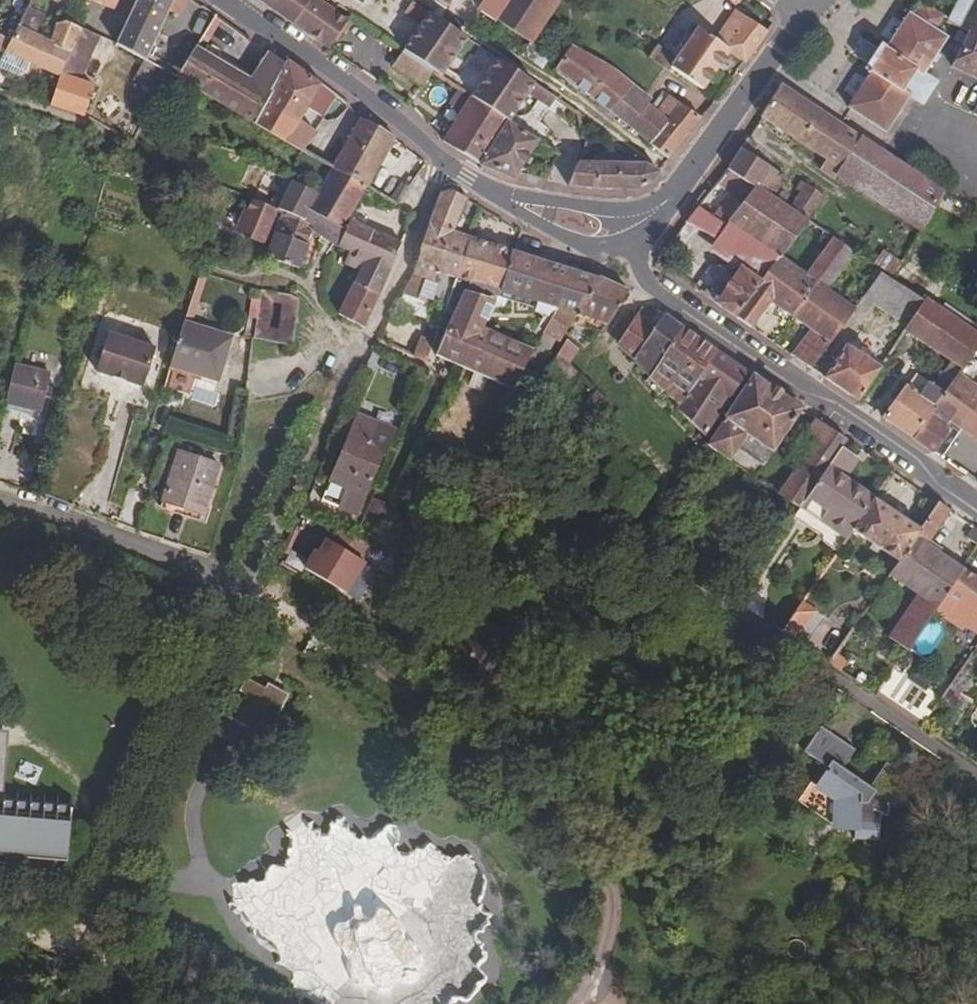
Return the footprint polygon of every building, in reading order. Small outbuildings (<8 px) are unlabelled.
[(119,0),(89,0),(114,11),(119,0)] [(169,11),(179,16),(187,0),(137,0),(115,44),(146,60),(169,11)] [(310,41),(327,53),(329,50),(344,27),(345,26),(327,14),(325,11),(308,0),(253,0),(310,41)] [(325,11),(331,2),(328,0),(308,0),(325,11)] [(402,50),(432,70),(441,76),(445,69),(466,38),(409,0),(400,14),(419,25),(407,43),(402,50)] [(482,11),(495,19),(508,0),(489,0),(482,11)] [(559,0),(508,0),(495,19),(532,43),(560,1),(559,0)] [(976,0),(958,0),(947,22),(963,29),(976,0)] [(963,29),(968,32),(951,67),(976,80),(976,0),(963,29)] [(745,61),(768,31),(744,16),(742,19),(728,9),(712,7),(675,59),(656,47),(650,57),(648,59),(667,72),(671,67),(701,88),(728,49),(745,61)] [(58,78),(78,28),(28,9),(20,23),(4,53),(58,78)] [(925,73),(947,37),(941,33),(910,13),(887,46),(881,43),(864,68),(871,72),(848,107),(887,133),(909,97),(922,105),(937,81),(925,73)] [(359,21),(352,16),(345,26),(344,27),(352,32),(359,21)] [(20,23),(13,19),(2,39),(0,38),(0,51),(4,53),(20,23)] [(81,79),(98,37),(78,28),(58,78),(49,106),(82,116),(92,84),(81,79)] [(570,46),(559,61),(555,68),(649,142),(667,119),(656,110),(647,104),(651,99),(613,70),(570,46)] [(254,121),(284,62),(269,52),(249,80),(194,47),(176,77),(254,121)] [(422,85),(432,70),(402,50),(392,65),(422,85)] [(508,121),(512,113),(526,92),(548,106),(555,97),(497,58),(475,88),(470,96),(508,121)] [(321,116),(334,93),(287,59),(284,62),(254,121),(301,148),(313,129),(299,121),(307,108),(321,116)] [(945,191),(838,121),(813,104),(781,84),(760,116),(825,159),(818,169),(834,179),(836,176),(920,232),(945,191)] [(464,107),(442,142),(477,164),(513,177),(516,171),(536,139),(508,121),(470,96),(460,89),(453,100),(464,107)] [(700,118),(667,95),(656,110),(667,119),(649,142),(669,158),(700,118)] [(313,129),(321,116),(307,108),(299,121),(313,129)] [(364,187),(393,138),(393,137),(360,118),(332,166),(331,168),(364,187)] [(752,153),(758,145),(747,137),(727,167),(774,197),(787,176),(752,153)] [(341,228),(364,187),(331,168),(332,166),(301,148),(292,166),(322,180),(315,192),(307,209),(341,228)] [(576,162),(567,186),(594,189),(640,189),(659,170),(645,164),(634,163),(634,158),(623,158),(623,163),(616,163),(616,153),(595,153),(595,162),(576,162)] [(782,258),(808,220),(789,208),(774,197),(727,167),(715,183),(730,194),(725,203),(708,192),(685,223),(714,240),(727,222),(757,243),(738,271),(714,304),(735,318),(778,255),(782,258)] [(307,209),(315,192),(299,184),(290,180),(267,170),(264,177),(283,186),(274,206),(278,208),(284,211),(283,214),(313,226),(311,230),(337,247),(344,230),(341,228),(307,209)] [(299,184),(301,179),(293,174),(290,180),(299,184)] [(389,176),(379,195),(394,203),(406,185),(389,176)] [(808,220),(824,196),(801,180),(794,189),(799,193),(789,208),(808,220)] [(458,278),(470,236),(453,231),(466,198),(449,190),(439,193),(412,274),(403,292),(427,302),(436,281),(433,279),(436,272),(458,278)] [(262,242),(274,215),(263,211),(265,205),(253,200),(248,211),(246,209),(237,228),(252,235),(251,238),(262,242)] [(296,268),(311,230),(313,226),(283,214),(265,255),(268,257),(296,268)] [(377,293),(400,242),(349,220),(344,230),(337,247),(350,253),(344,265),(359,271),(354,282),(377,293)] [(738,271),(757,243),(727,222),(714,240),(708,250),(738,271)] [(500,291),(512,250),(470,236),(458,278),(468,281),(500,291)] [(793,316),(844,243),(833,237),(807,274),(782,258),(778,255),(735,318),(751,329),(771,301),(793,316)] [(829,288),(855,251),(844,243),(793,316),(810,329),(790,355),(811,369),(855,307),(829,288)] [(575,314),(598,277),(512,250),(500,291),(555,308),(575,314)] [(199,271),(186,313),(192,315),(204,273),(199,271)] [(906,326),(924,299),(881,271),(862,297),(906,326)] [(606,324),(629,289),(598,277),(575,314),(579,316),(606,324)] [(497,300),(500,291),(468,281),(465,290),(497,300)] [(377,293),(354,282),(341,308),(339,313),(363,326),(379,294),(377,293)] [(259,290),(253,338),(291,345),(291,343),(291,340),(298,299),(289,293),(259,290)] [(483,331),(497,300),(465,290),(436,355),(459,365),(496,382),(511,388),(533,349),(496,333),(494,336),(483,331)] [(926,296),(925,297),(924,299),(906,326),(904,331),(949,361),(933,383),(929,380),(919,393),(905,383),(881,417),(913,438),(970,360),(972,356),(976,350),(976,330),(926,296)] [(558,342),(575,314),(555,308),(541,332),(542,332),(552,338),(558,342)] [(192,315),(186,313),(185,316),(183,321),(169,365),(216,381),(231,337),(189,323),(192,315)] [(649,376),(683,326),(664,313),(656,325),(639,314),(617,343),(649,376)] [(432,341),(439,323),(428,318),(421,336),(432,341)] [(677,406),(716,349),(683,326),(649,376),(677,406)] [(155,347),(118,334),(109,332),(95,370),(111,375),(113,371),(127,376),(126,379),(142,385),(155,347)] [(542,332),(526,361),(537,367),(552,338),(542,332)] [(566,337),(538,383),(560,403),(567,395),(578,404),(592,386),(568,363),(578,349),(566,337)] [(414,341),(412,362),(429,363),(431,342),(414,341)] [(858,401),(881,366),(858,350),(846,342),(823,377),(858,401)] [(706,437),(746,369),(716,349),(677,406),(706,437)] [(976,408),(976,365),(970,360),(913,438),(933,452),(950,427),(946,424),(949,420),(962,429),(976,408)] [(40,411),(49,373),(14,365),(5,403),(40,411)] [(773,451),(802,409),(803,407),(754,374),(708,445),(753,476),(771,450),(773,451)] [(596,389),(591,395),(606,409),(612,403),(596,389)] [(591,395),(572,413),(589,428),(606,409),(591,395)] [(40,411),(5,403),(4,410),(38,418),(40,411)] [(962,429),(976,440),(976,408),(962,429)] [(395,428),(390,426),(355,410),(323,483),(341,491),(332,509),(354,519),(395,428)] [(837,452),(846,439),(815,418),(806,431),(815,437),(777,493),(799,507),(837,452)] [(217,466),(178,452),(162,500),(201,513),(217,466)] [(793,517),(838,547),(850,529),(873,496),(873,495),(845,476),(854,463),(837,452),(799,507),(793,517)] [(897,561),(919,528),(873,496),(850,529),(897,561)] [(906,650),(933,610),(963,568),(927,544),(950,510),(937,501),(919,528),(897,561),(888,575),(917,595),(888,637),(906,650)] [(974,525),(966,537),(976,545),(976,528),(974,525)] [(363,564),(319,535),(296,568),(341,598),(363,564)] [(963,568),(933,610),(961,629),(964,625),(976,634),(976,577),(963,568)] [(822,617),(800,602),(780,630),(803,645),(822,617)] [(522,642),(477,614),(446,665),(492,692),(522,642)] [(839,670),(865,633),(854,625),(828,663),(839,670)] [(926,707),(936,692),(895,665),(875,694),(917,721),(926,707)] [(960,693),(970,680),(959,672),(949,686),(960,693)] [(266,739),(289,695),(268,684),(265,689),(246,679),(240,692),(244,694),(231,719),(226,717),(216,736),(225,741),(235,746),(245,728),(266,739)] [(926,707),(917,721),(923,725),(932,711),(926,707)] [(836,800),(834,828),(856,830),(855,839),(878,841),(880,816),(888,816),(889,804),(896,804),(897,791),(905,792),(906,776),(886,762),(869,787),(842,769),(855,750),(821,727),(804,751),(830,769),(818,786),(836,800)] [(9,731),(0,730),(0,796),(4,796),(9,731)] [(53,844),(57,801),(4,796),(0,796),(0,839),(53,844)] [(71,803),(57,801),(53,844),(0,839),(0,855),(65,862),(71,803)] [(232,886),(235,901),(228,908),(235,914),(245,925),(252,938),(265,945),(277,952),(288,956),(295,965),(299,980),(293,983),(295,988),(292,996),(295,1003),(299,1003),(310,1002),(312,1003),(319,1003),(317,1001),(327,1003),(330,1003),(340,1003),(457,1003),(458,1003),(472,1003),(489,980),(480,970),(486,966),(487,958),(483,954),(484,948),(477,942),(476,937),(484,939),(487,930),(493,929),(490,925),(493,919),(487,917),(481,912),(485,904),(488,893),(487,880),(479,876),(473,869),(476,866),(472,863),(468,856),(466,859),(458,859),(455,862),(449,861),(442,857),(436,854),(436,849),(430,847),(427,854),(420,852),(414,854),(410,860),(402,857),(402,849),(404,836),(397,828),(390,828),(376,840),(369,841),(365,837),(362,842),(350,830),(344,830),(346,823),(341,822),(338,825),(333,826),(332,838),(323,840),(321,834),(314,832),(314,825),(309,828),(304,822),(289,832),(287,840),(295,842),(296,851),(291,852),(288,857),(292,861),(287,866),(289,871),(278,865),(272,871),(268,883),(259,886),(258,882),(254,881),(251,887),(232,886)]
